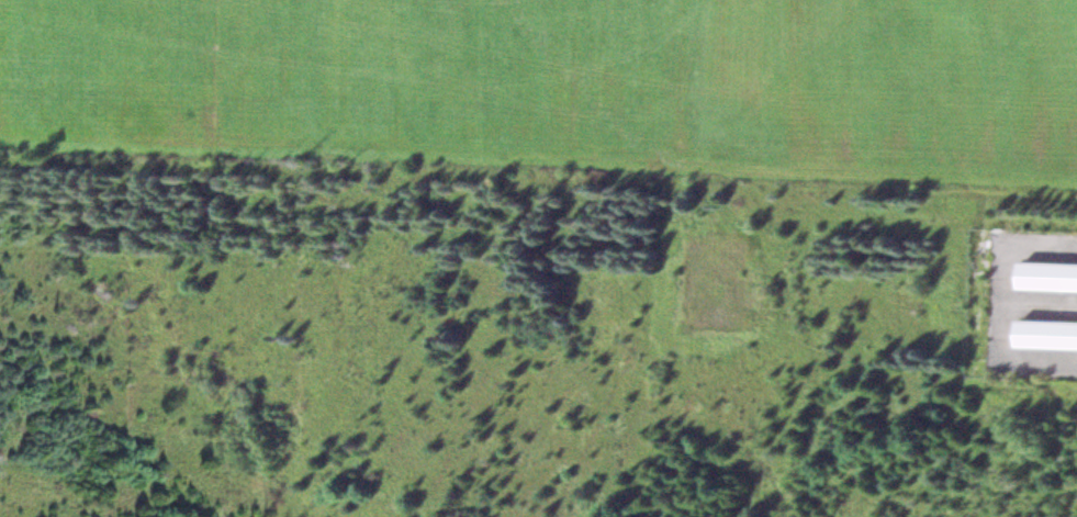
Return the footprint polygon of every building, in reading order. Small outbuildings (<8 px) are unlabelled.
[(1076,290),(1076,261),(1023,260),(1022,288),(1076,290)] [(1021,319),(1020,346),(1076,347),(1076,320),(1021,319)]
